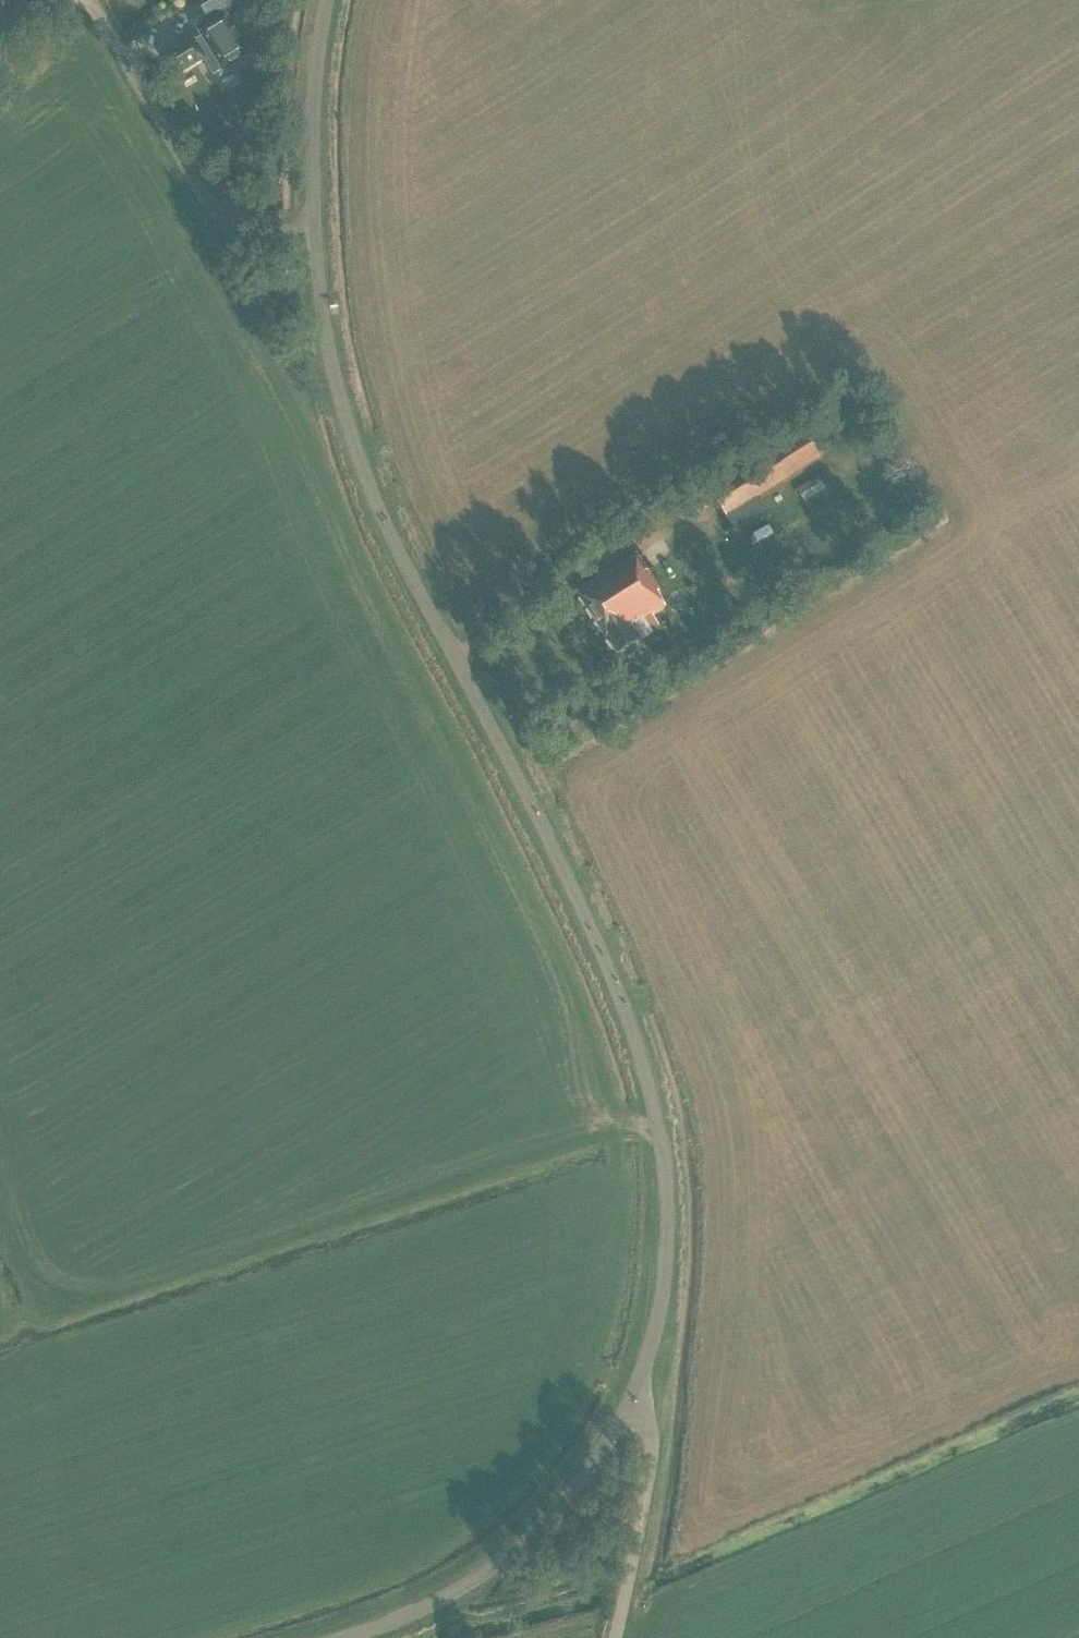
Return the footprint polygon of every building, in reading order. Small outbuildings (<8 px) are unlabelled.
[(190,36),(177,43),(182,51),(165,61),(176,79),(203,63),(212,77),(221,72),(221,73),(247,58),(225,20),(224,21),(221,15),(237,6),(234,0),(206,0),(198,5),(208,23),(210,22),(213,27),(199,35),(202,40),(195,45),(190,36)] [(754,500),(818,460),(804,437),(711,495),(737,535),(765,517),(754,500)] [(644,625),(666,611),(656,596),(659,594),(635,557),(576,595),(617,658),(651,636),(644,625)] [(683,658),(676,648),(664,656),(670,666),(683,658)]
